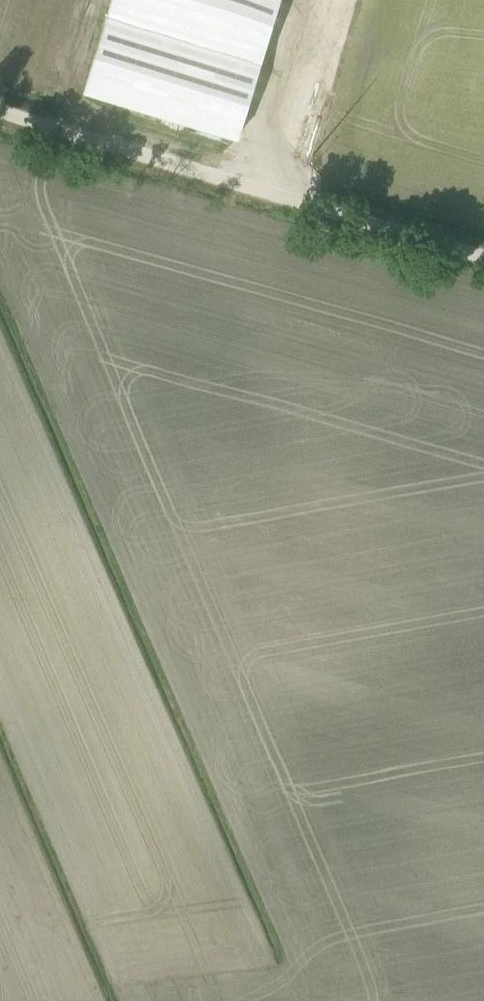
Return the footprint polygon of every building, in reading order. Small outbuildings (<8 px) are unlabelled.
[(87,89),(245,138),(288,0),(115,0),(87,89)]
